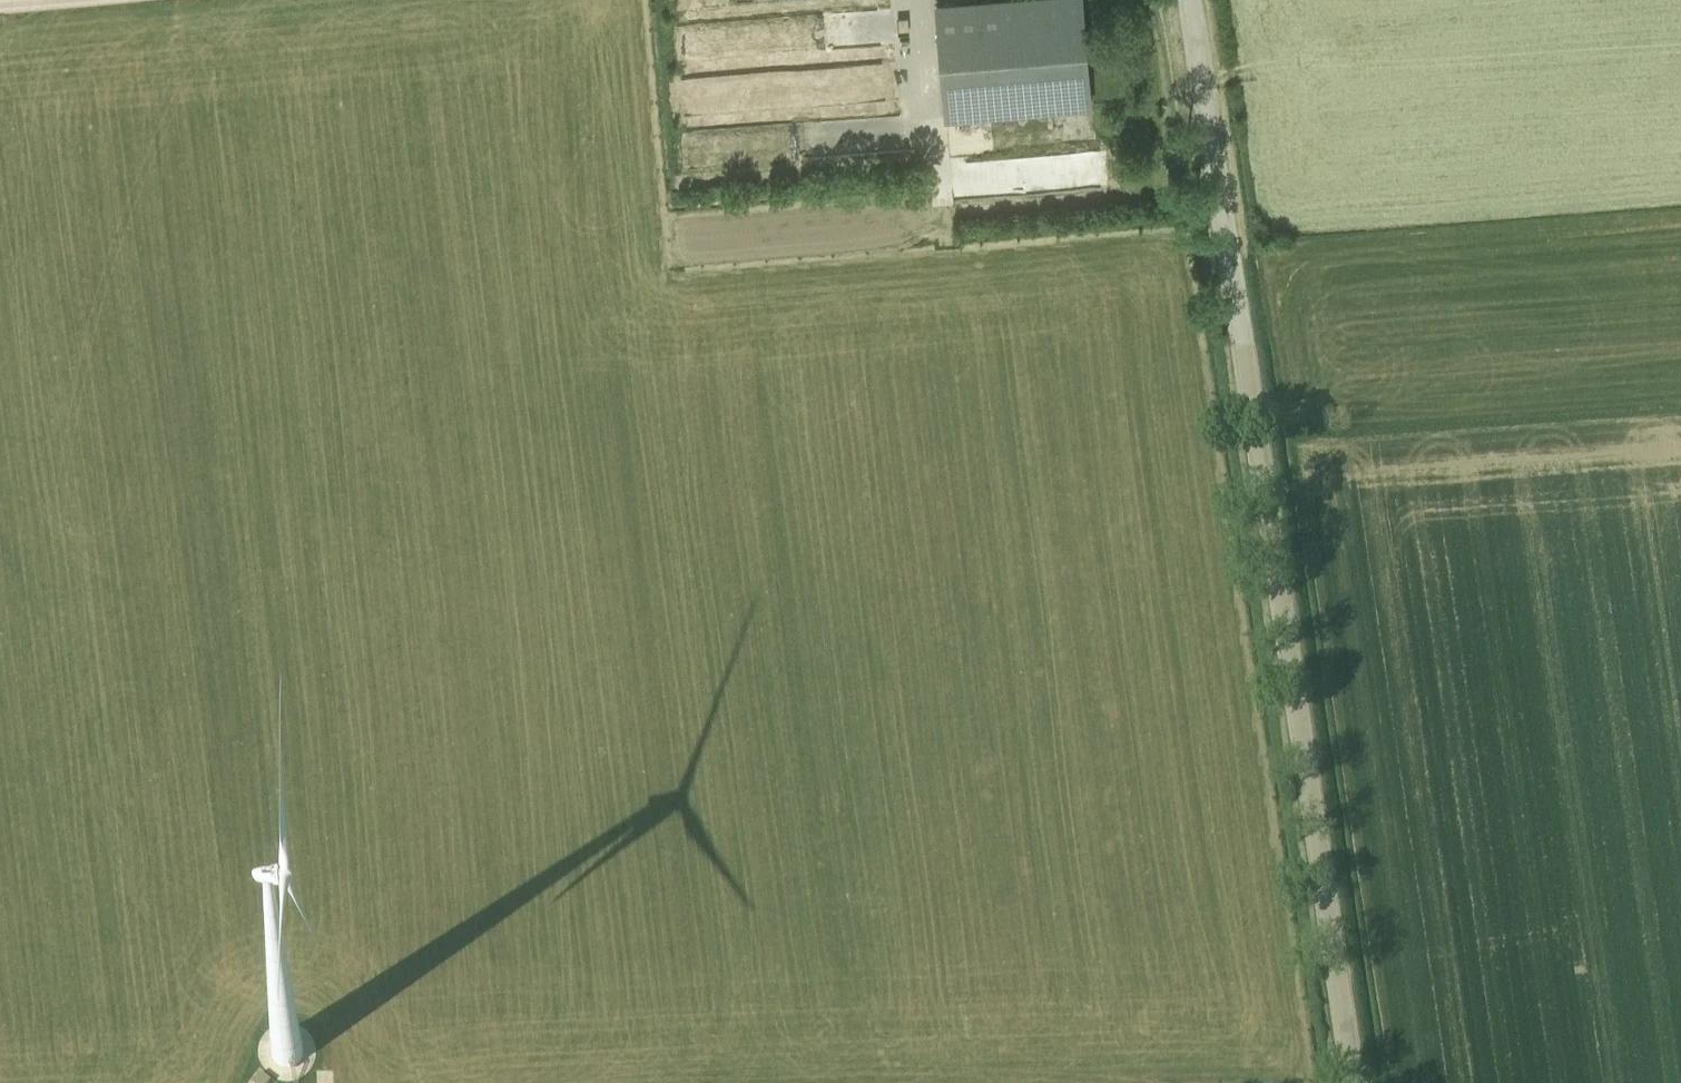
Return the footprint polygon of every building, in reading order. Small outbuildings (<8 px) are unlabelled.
[(946,118),(1090,106),(1081,0),(998,0),(937,5),(946,118)]
